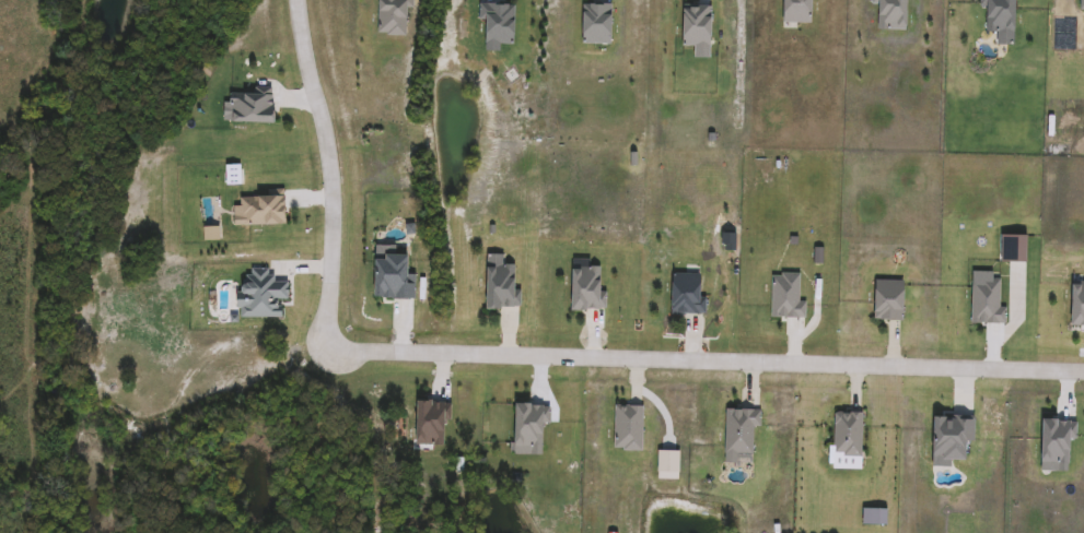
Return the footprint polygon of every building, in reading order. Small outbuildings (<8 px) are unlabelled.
[(374,36),(377,0),(410,0),(404,35),(374,36)] [(781,26),(782,0),(806,0),(805,24),(781,26)] [(874,35),(870,0),(906,0),(905,34),(874,35)] [(991,45),(1015,44),(1013,0),(981,0),(991,45)] [(680,3),(711,8),(709,58),(680,48),(680,3)] [(477,4),(510,5),(510,49),(480,51),(477,4)] [(582,5),(609,7),(608,48),(580,48),(582,5)] [(228,91),(269,92),(269,126),(222,126),(228,91)] [(236,196),(285,194),(283,227),(232,229),(236,196)] [(374,252),(404,253),(410,300),(374,298),(374,252)] [(485,256),(481,311),(516,312),(511,270),(502,268),(502,258),(485,256)] [(236,292),(250,270),(270,271),(283,283),(288,301),(271,311),(233,313),(236,292)] [(571,271),(602,272),(602,311),(571,316),(571,271)] [(971,272),(967,320),(1002,324),(999,273),(971,272)] [(671,274),(698,276),(698,317),(667,317),(671,274)] [(767,276),(801,276),(801,322),(772,318),(767,276)] [(872,280),(900,282),(898,324),(873,322),(872,280)] [(1069,283),(1083,283),(1083,330),(1071,331),(1069,283)] [(416,400),(448,404),(442,451),(411,443),(416,400)] [(513,403),(547,407),(541,455),(514,459),(513,403)] [(614,406),(640,405),(639,451),(611,447),(614,406)] [(720,405),(722,463),(750,463),(758,412),(720,405)] [(831,412),(863,413),(860,455),(832,457),(831,412)] [(932,417),(972,417),(963,464),(929,463),(932,417)] [(1037,418),(1079,422),(1068,475),(1035,470),(1037,418)]
